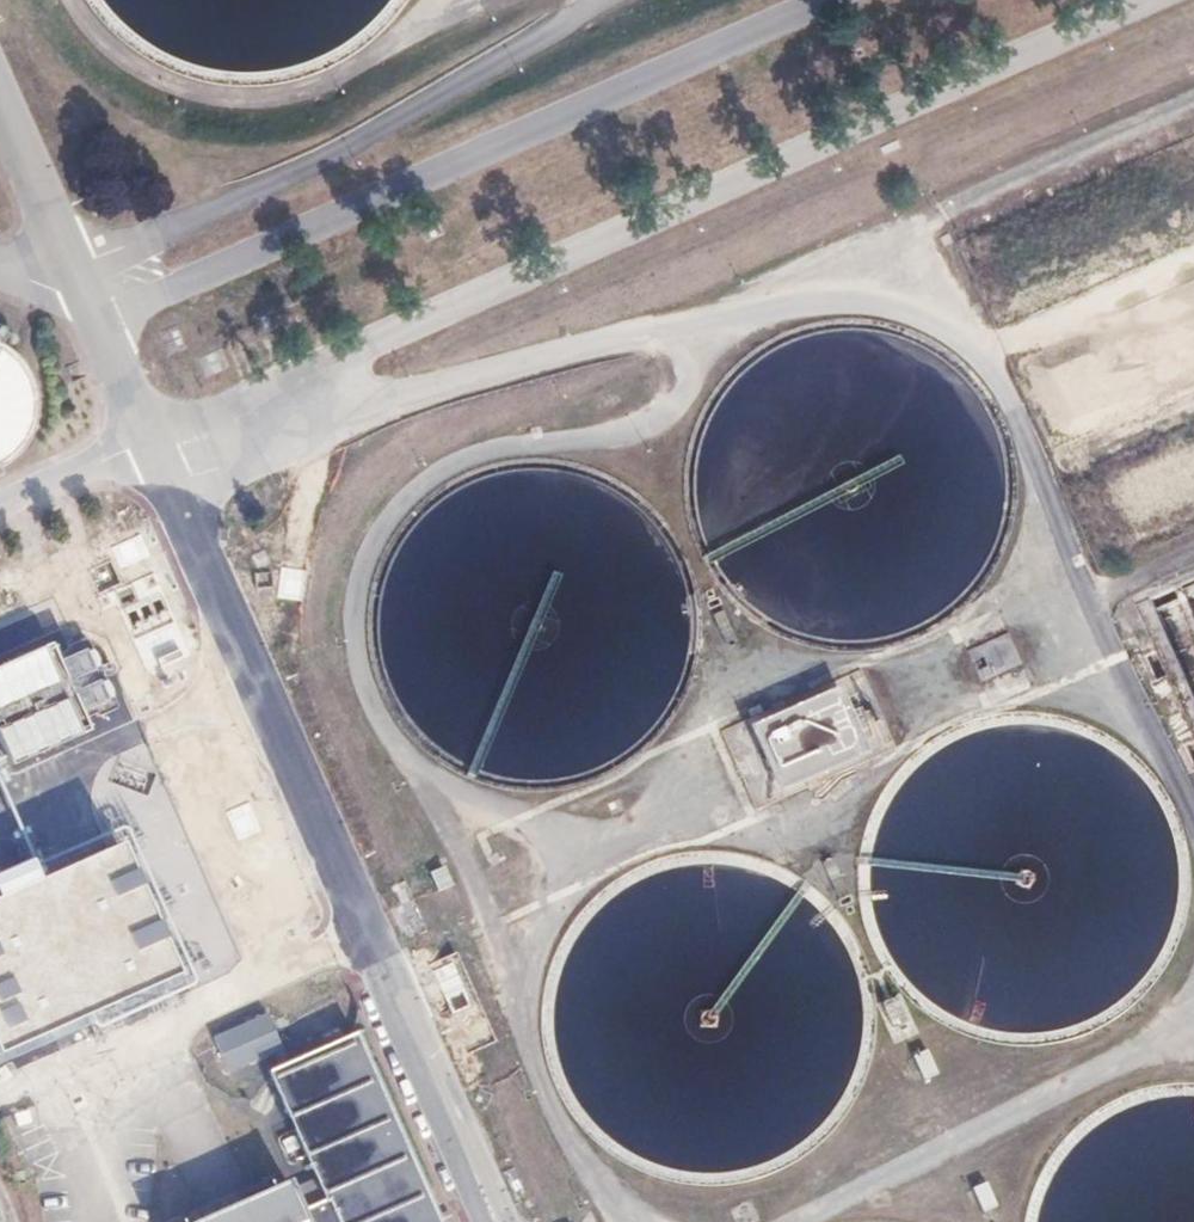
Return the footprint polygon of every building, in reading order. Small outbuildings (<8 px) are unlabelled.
[(16,452),(29,436),(37,416),(38,394),(32,373),(20,356),(3,342),(0,341),(0,463),(16,452)] [(981,672),(1016,658),(1007,636),(976,648),(983,665),(979,667),(981,672)] [(4,766),(90,733),(83,715),(114,703),(92,648),(57,661),(51,646),(0,666),(0,754),(4,766)] [(834,695),(759,731),(782,786),(859,751),(834,695)] [(360,1035),(273,1073),(330,1202),(304,1213),(291,1183),(257,1198),(201,1221),(442,1221),(360,1035)]
